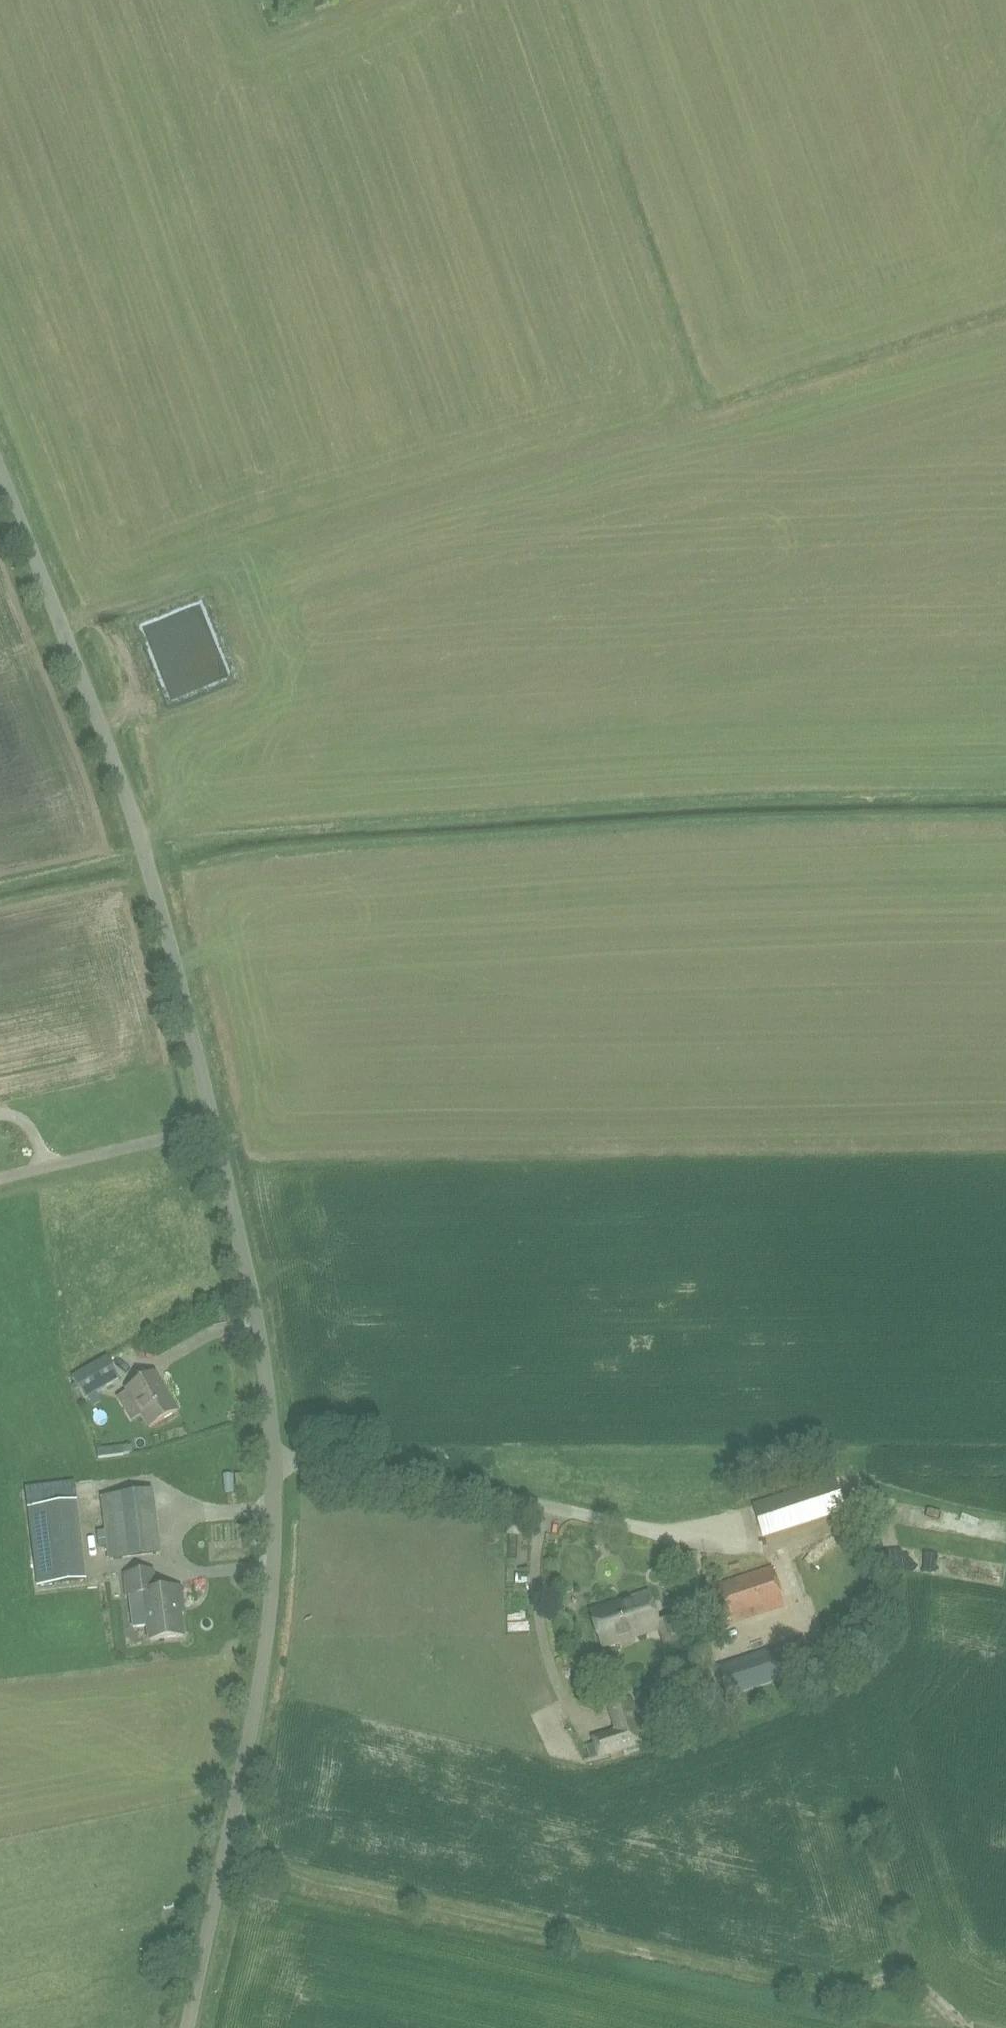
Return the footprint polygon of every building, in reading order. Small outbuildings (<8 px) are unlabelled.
[(178,1411),(155,1373),(127,1390),(150,1428),(178,1411)] [(752,1505),(763,1538),(846,1511),(835,1479),(752,1505)] [(158,1557),(151,1494),(100,1499),(107,1562),(158,1557)] [(33,1505),(44,1583),(91,1576),(80,1498),(33,1505)] [(974,1577),(996,1578),(996,1562),(974,1561),(974,1577)] [(784,1606),(772,1567),(737,1578),(712,1586),(724,1624),(784,1606)] [(133,1599),(142,1598),(148,1644),(180,1640),(178,1618),(181,1618),(178,1592),(153,1595),(151,1575),(131,1578),(133,1599)] [(679,1614),(658,1620),(650,1595),(592,1613),(602,1646),(659,1628),(665,1647),(687,1640),(679,1614)] [(717,1667),(727,1698),(797,1675),(802,1692),(820,1686),(815,1670),(805,1639),(717,1667)] [(600,1755),(641,1743),(636,1729),(596,1741),(600,1755)]
